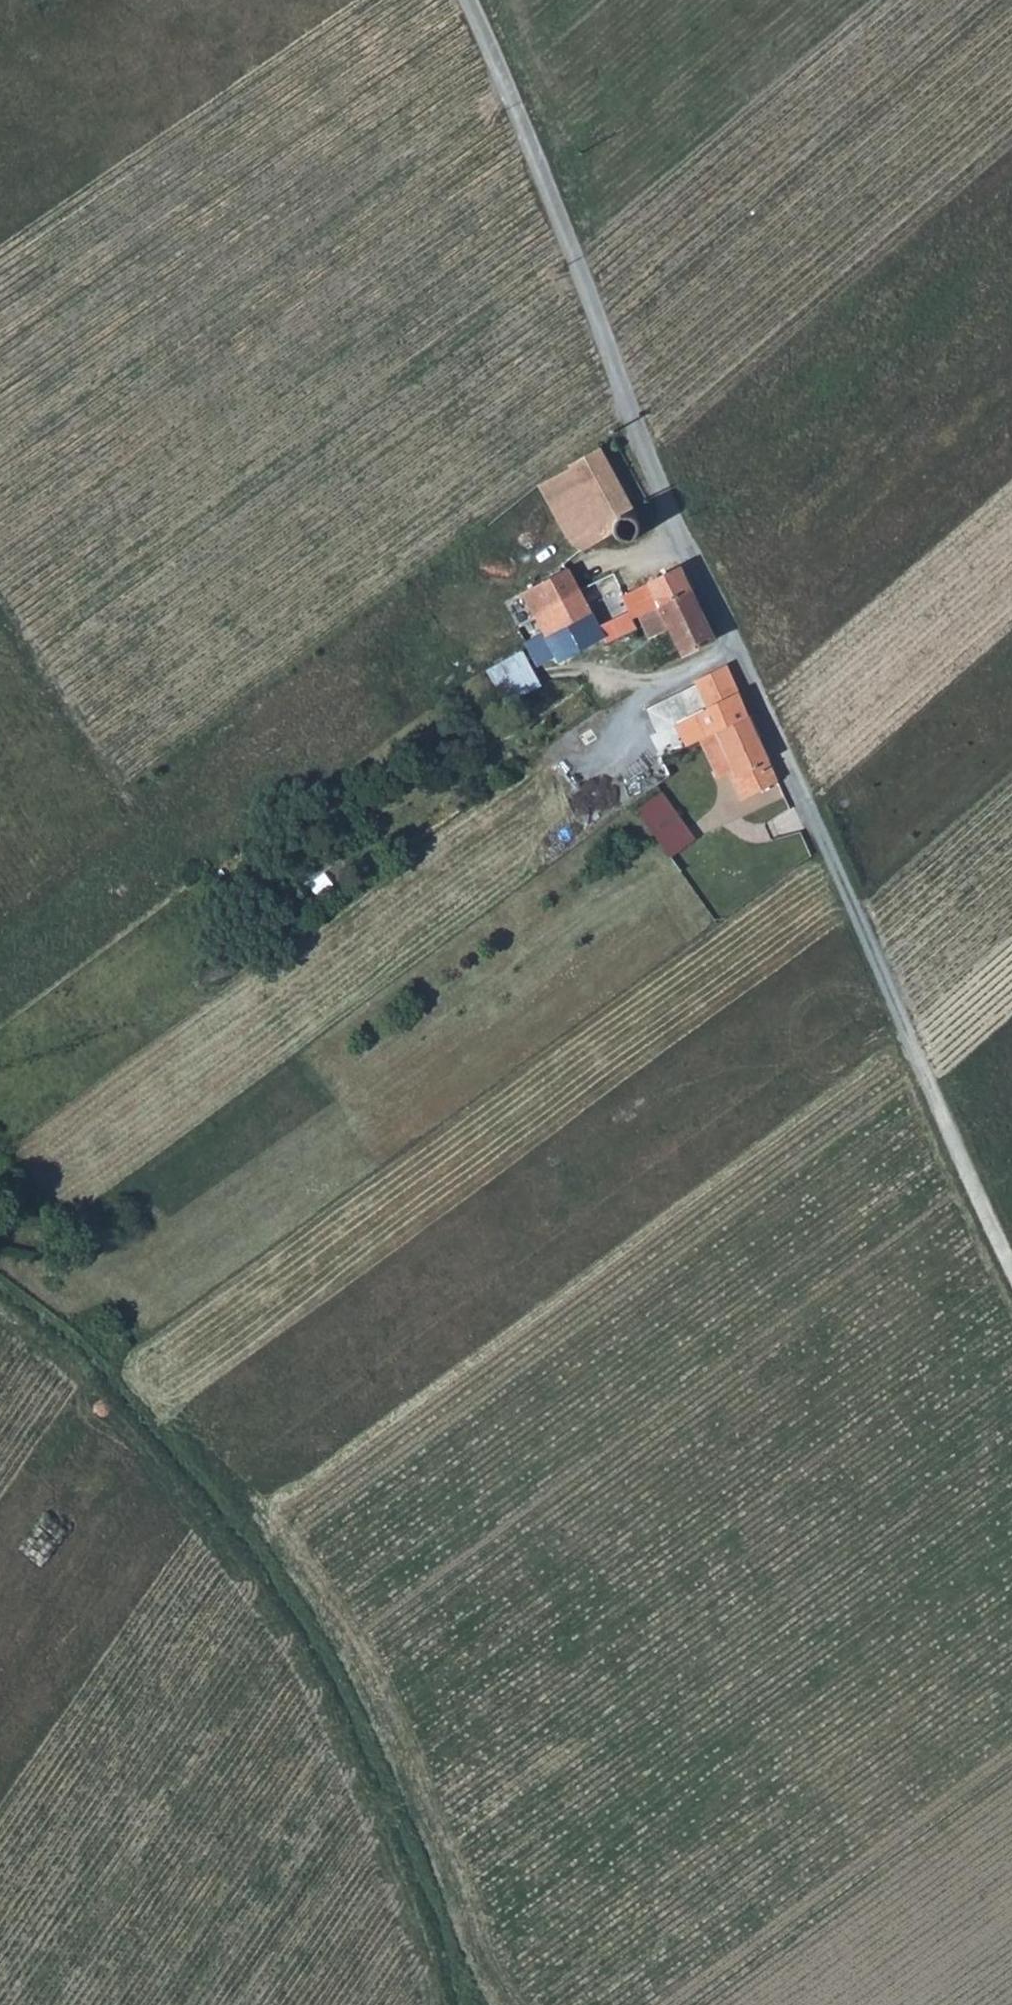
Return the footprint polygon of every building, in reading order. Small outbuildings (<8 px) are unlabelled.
[(632,513),(637,517),(598,448),(568,464),(570,467),(553,477),(577,521),(565,529),(573,541),(583,547),(611,532),(612,531),(612,523),(616,516),(624,512),(632,513)] [(640,521),(637,517),(632,513),(624,512),(616,516),(612,523),(612,531),(616,538),(622,541),(632,541),(639,536),(641,529),(640,521)] [(638,614),(647,633),(701,607),(681,564),(647,580),(648,583),(657,604),(643,612),(638,614)] [(579,593),(567,569),(523,593),(535,616),(579,593)] [(634,591),(643,612),(657,604),(648,583),(634,591)] [(535,616),(539,625),(542,630),(548,640),(559,661),(604,639),(579,593),(535,616)] [(707,710),(695,715),(706,737),(750,714),(701,607),(647,633),(658,656),(678,647),(689,670),(679,675),(689,696),(699,692),(707,710)] [(548,640),(542,630),(525,638),(530,648),(548,640)] [(482,661),(504,705),(540,686),(517,641),(513,644),(482,661)] [(736,804),(781,784),(750,714),(706,737),(702,739),(719,777),(729,772),(732,778),(725,781),(736,804)] [(695,715),(655,737),(665,758),(702,739),(706,737),(695,715)] [(665,758),(655,737),(634,748),(655,788),(673,774),(665,758)] [(662,793),(635,805),(660,858),(687,845),(662,793)]
